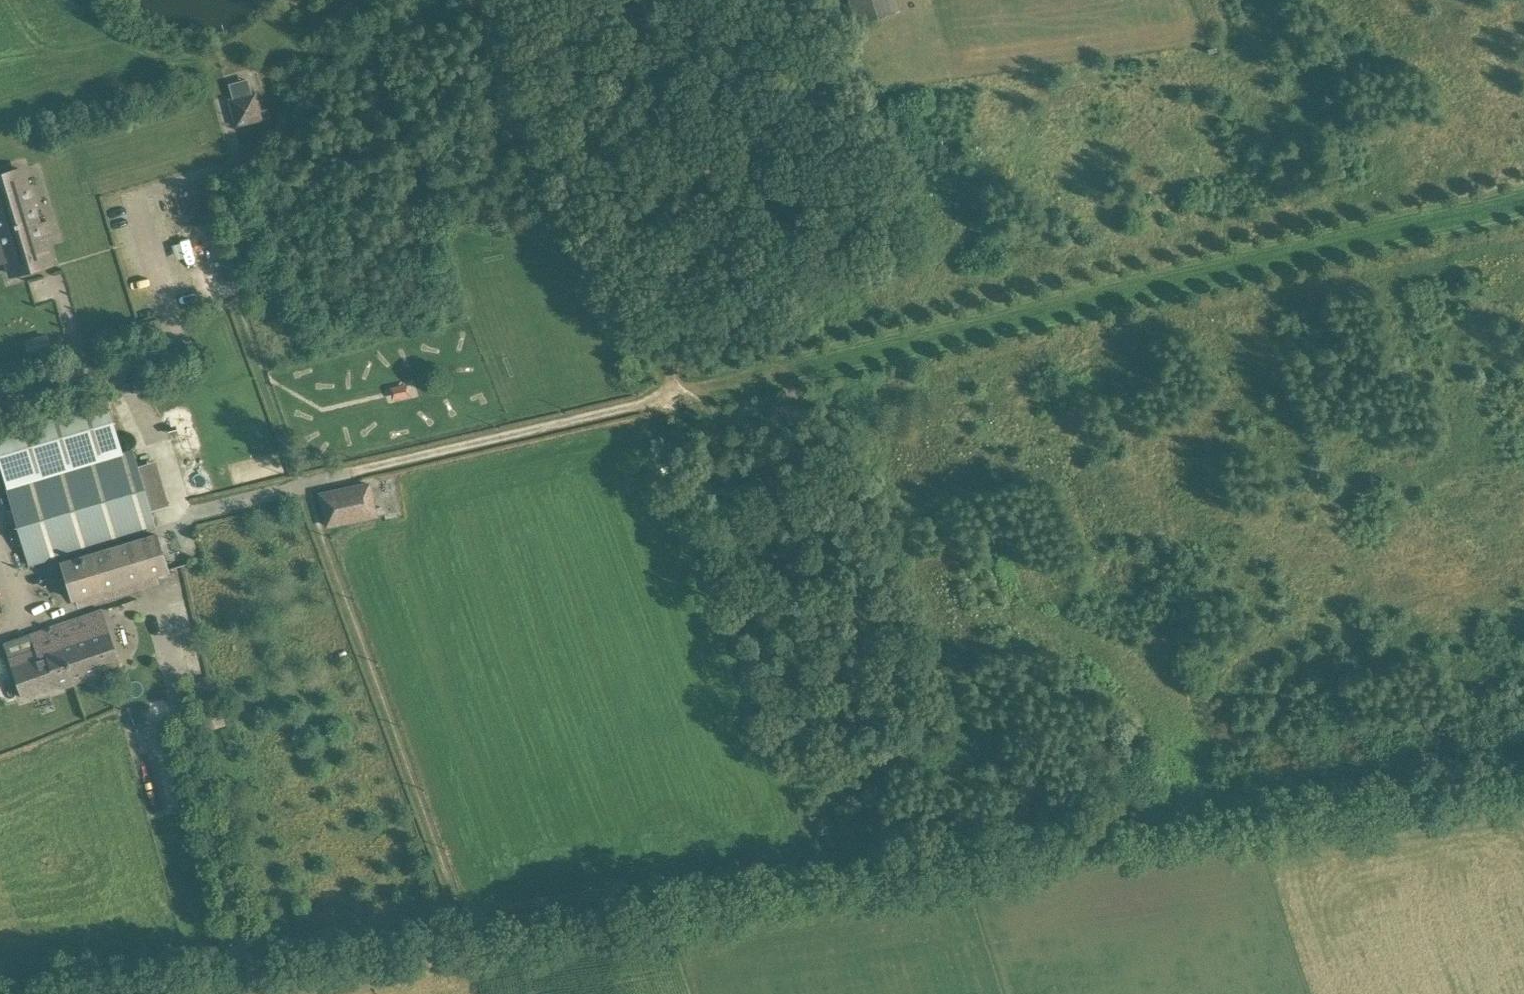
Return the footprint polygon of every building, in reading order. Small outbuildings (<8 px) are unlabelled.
[(855,24),(898,11),(894,0),(848,0),(855,24)] [(230,100),(237,125),(269,117),(267,109),(261,111),(256,93),(230,100)] [(13,274),(42,266),(41,261),(48,259),(42,238),(52,235),(48,220),(37,223),(21,168),(0,174),(0,263),(8,261),(13,274)] [(28,344),(33,359),(52,353),(47,338),(28,344)] [(105,400),(0,432),(0,470),(1,475),(117,439),(105,400)] [(154,526),(131,449),(5,487),(29,565),(154,526)] [(318,492),(325,523),(374,512),(368,481),(318,492)] [(60,563),(71,598),(167,569),(156,533),(60,563)] [(35,648),(28,651),(9,657),(23,698),(56,686),(57,689),(115,668),(109,649),(96,611),(30,634),(35,648)]
